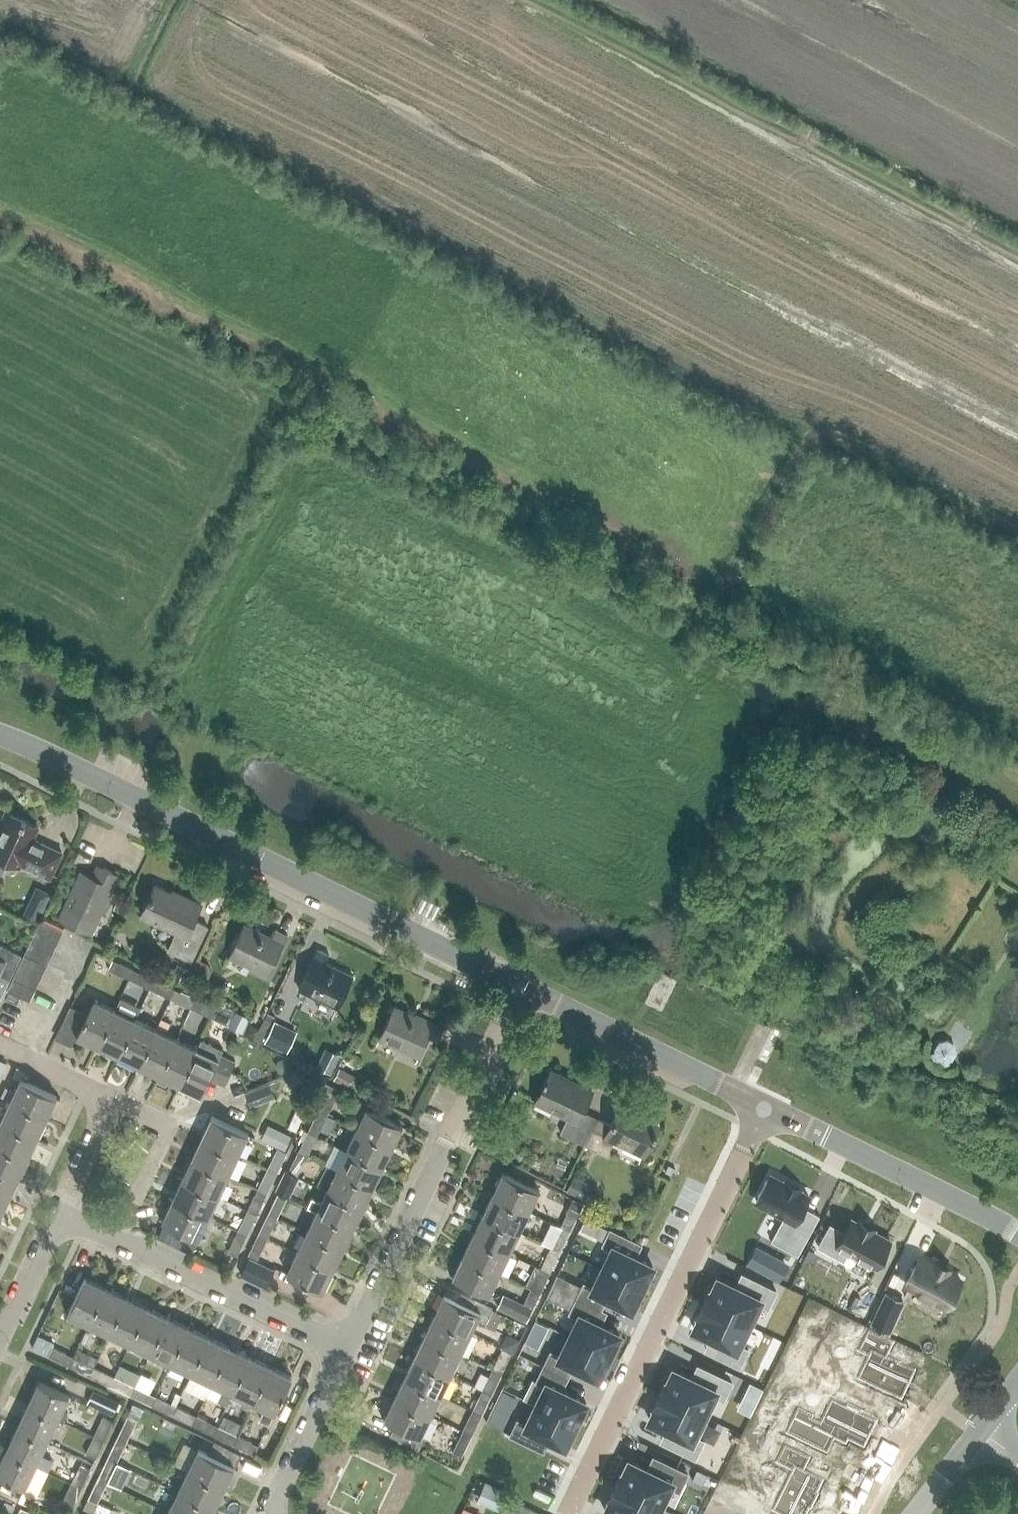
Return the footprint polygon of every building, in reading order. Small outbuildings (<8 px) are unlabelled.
[(20,867),(21,864),(50,878),(62,852),(33,839),(38,827),(21,820),(20,822),(4,814),(0,824),(0,866),(2,866),(5,860),(20,867)] [(91,935),(119,876),(103,868),(97,880),(81,872),(58,919),(91,935)] [(141,914),(177,931),(168,950),(191,961),(207,926),(194,920),(201,904),(180,894),(179,897),(155,885),(141,914)] [(119,897),(114,909),(122,912),(127,901),(119,897)] [(28,904),(21,917),(36,924),(43,911),(28,904)] [(40,920),(35,932),(58,942),(63,931),(40,920)] [(229,956),(269,975),(288,935),(275,929),(271,938),(244,925),(229,956)] [(58,942),(35,932),(29,943),(52,954),(58,942)] [(47,965),(52,954),(29,943),(24,954),(47,965)] [(0,946),(0,977),(9,981),(21,955),(0,946)] [(329,955),(317,949),(298,988),(338,1008),(353,976),(325,963),(329,955)] [(18,966),(41,977),(47,965),(24,954),(18,966)] [(113,960),(108,969),(129,979),(134,970),(113,960)] [(185,986),(192,971),(177,964),(170,979),(185,986)] [(41,977),(18,966),(13,978),(36,989),(41,977)] [(154,979),(140,973),(135,982),(150,989),(154,979)] [(36,989),(13,978),(7,990),(30,1001),(36,989)] [(175,989),(160,982),(156,992),(171,999),(175,989)] [(177,1001),(191,1008),(196,999),(181,992),(177,1001)] [(76,1036),(98,1046),(115,1010),(93,999),(86,1015),(71,1007),(66,1017),(81,1025),(76,1036)] [(216,1009),(202,1002),(197,1011),(212,1018),(216,1009)] [(421,1019),(393,1007),(379,1038),(419,1056),(429,1036),(437,1040),(443,1027),(422,1017),(421,1019)] [(233,1016),(216,1009),(212,1018),(228,1026),(233,1016)] [(135,1019),(115,1010),(98,1046),(118,1056),(135,1019)] [(233,1016),(228,1026),(242,1032),(249,1017),(235,1011),(233,1016)] [(161,1018),(156,1029),(139,1065),(159,1075),(177,1039),(165,1034),(171,1023),(161,1018)] [(118,1056),(139,1065),(156,1029),(135,1019),(118,1056)] [(274,1022),(264,1043),(287,1054),(297,1032),(274,1022)] [(197,1049),(177,1039),(159,1075),(180,1085),(197,1049)] [(950,1065),(950,1060),(952,1060),(957,1052),(955,1044),(947,1039),(939,1041),(934,1049),(935,1052),(931,1052),(933,1060),(943,1066),(950,1065)] [(201,1095),(218,1059),(197,1049),(180,1085),(201,1095)] [(234,1063),(220,1056),(210,1076),(225,1083),(234,1063)] [(333,1079),(341,1083),(348,1086),(359,1092),(363,1085),(352,1078),(354,1074),(340,1067),(333,1079)] [(543,1082),(545,1083),(536,1102),(568,1117),(560,1133),(584,1144),(596,1118),(582,1111),(592,1090),(551,1071),(547,1078),(545,1077),(543,1082)] [(11,1100),(10,1101),(46,1119),(56,1097),(20,1080),(15,1091),(6,1087),(2,1096),(11,1100)] [(250,1108),(275,1098),(269,1083),(245,1093),(250,1108)] [(329,1109),(338,1090),(325,1084),(316,1102),(318,1104),(329,1109)] [(0,1122),(36,1139),(46,1119),(10,1101),(5,1111),(0,1109),(0,1122)] [(655,1135),(657,1132),(655,1131),(658,1125),(633,1113),(635,1111),(621,1104),(611,1125),(598,1118),(585,1145),(607,1155),(614,1140),(644,1154),(653,1134),(655,1135)] [(365,1108),(355,1129),(391,1146),(401,1125),(365,1108)] [(319,1129),(326,1115),(317,1111),(310,1125),(319,1129)] [(212,1116),(201,1139),(237,1156),(248,1134),(212,1116)] [(36,1139),(0,1122),(0,1146),(27,1159),(36,1139)] [(277,1129),(270,1144),(284,1150),(291,1136),(277,1129)] [(381,1167),(391,1146),(355,1129),(345,1150),(381,1167)] [(309,1150),(316,1135),(307,1131),(300,1145),(309,1150)] [(237,1156),(201,1139),(192,1158),(228,1175),(237,1156)] [(27,1159),(0,1146),(0,1172),(17,1180),(27,1159)] [(276,1173),(286,1152),(278,1148),(267,1169),(276,1173)] [(345,1150),(335,1170),(371,1187),(381,1167),(345,1150)] [(306,1156),(297,1152),(290,1166),(299,1170),(306,1156)] [(192,1158),(182,1179),(218,1196),(228,1175),(192,1158)] [(335,1170),(325,1191),(362,1208),(371,1187),(335,1170)] [(275,1192),(277,1193),(286,1197),(296,1176),(285,1171),(284,1171),(274,1191),(275,1192)] [(7,1200),(17,1180),(0,1172),(0,1197),(7,1200)] [(528,1210),(538,1189),(502,1172),(492,1193),(528,1210)] [(273,1179),(265,1175),(258,1189),(266,1194),(273,1179)] [(759,1196),(756,1200),(785,1217),(787,1218),(782,1228),(780,1226),(773,1239),(772,1239),(771,1241),(798,1255),(820,1215),(804,1206),(809,1197),(798,1191),(800,1188),(797,1187),(789,1182),(786,1181),(785,1184),(769,1175),(767,1180),(766,1180),(762,1188),(758,1195),(759,1196)] [(574,1176),(566,1191),(592,1203),(599,1188),(574,1176)] [(182,1179),(172,1200),(209,1217),(218,1196),(182,1179)] [(316,1211),(352,1229),(362,1208),(325,1191),(320,1202),(311,1198),(307,1207),(316,1211)] [(286,1197),(277,1193),(270,1207),(279,1212),(286,1197)] [(492,1193),(482,1214),(518,1231),(528,1210),(492,1193)] [(264,1200),(255,1196),(248,1210),(257,1214),(264,1200)] [(571,1198),(565,1211),(567,1212),(576,1216),(582,1203),(582,1202),(572,1197),(571,1198)] [(199,1238),(209,1217),(172,1200),(162,1221),(199,1238)] [(342,1249),(352,1229),(316,1211),(306,1232),(342,1249)] [(576,1216),(567,1212),(560,1226),(569,1230),(576,1216)] [(276,1218),(267,1213),(260,1228),(269,1232),(276,1218)] [(482,1214),(472,1234),(508,1252),(518,1231),(482,1214)] [(238,1230),(247,1235),(254,1220),(245,1216),(238,1230)] [(586,1218),(581,1229),(588,1233),(594,1222),(586,1218)] [(830,1225),(819,1246),(843,1259),(848,1251),(876,1266),(879,1261),(880,1261),(888,1246),(887,1246),(890,1241),(872,1231),(874,1229),(871,1227),(869,1230),(861,1225),(862,1222),(860,1221),(858,1224),(851,1220),(844,1233),(830,1225)] [(612,1248),(603,1268),(642,1287),(652,1266),(638,1259),(639,1257),(628,1252),(633,1241),(610,1229),(603,1244),(612,1248)] [(237,1255),(247,1235),(238,1230),(228,1251),(237,1255)] [(332,1270),(342,1249),(306,1232),(296,1252),(332,1270)] [(557,1232),(550,1246),(559,1251),(566,1236),(557,1232)] [(256,1259),(266,1238),(258,1234),(247,1255),(256,1259)] [(498,1272),(508,1252),(472,1234),(462,1255),(498,1272)] [(322,1291),(332,1270),(296,1252),(286,1273),(322,1291)] [(540,1267),(549,1271),(556,1257),(547,1253),(540,1267)] [(762,1272),(779,1281),(788,1263),(772,1254),(762,1272)] [(488,1293),(498,1272),(462,1255),(452,1276),(488,1293)] [(240,1275),(265,1287),(274,1268),(249,1256),(240,1275)] [(920,1257),(905,1284),(946,1306),(949,1301),(950,1301),(959,1286),(958,1285),(961,1280),(947,1272),(948,1269),(946,1268),(945,1269),(937,1264),(937,1263),(935,1262),(933,1265),(920,1257)] [(584,1283),(577,1298),(600,1309),(605,1299),(616,1304),(617,1302),(632,1309),(642,1287),(603,1268),(593,1287),(584,1283)] [(537,1273),(531,1288),(539,1292),(546,1278),(537,1273)] [(560,1290),(566,1278),(558,1274),(552,1286),(560,1290)] [(68,1314),(89,1324),(106,1288),(85,1278),(68,1314)] [(709,1290),(703,1302),(749,1324),(759,1304),(768,1308),(776,1291),(751,1279),(745,1291),(735,1286),(718,1278),(711,1291),(709,1290)] [(546,1297),(555,1301),(560,1290),(552,1286),(546,1297)] [(865,1286),(850,1313),(864,1320),(879,1293),(865,1286)] [(89,1324),(110,1334),(127,1298),(106,1288),(89,1324)] [(526,1321),(539,1292),(531,1288),(523,1303),(503,1294),(497,1307),(526,1321)] [(433,1315),(470,1333),(475,1321),(484,1326),(493,1308),(461,1293),(457,1300),(443,1294),(433,1315)] [(904,1302),(885,1293),(870,1324),(889,1334),(904,1302)] [(147,1308),(127,1298),(110,1334),(130,1344),(147,1308)] [(579,1317),(569,1336),(609,1356),(619,1334),(605,1327),(606,1325),(595,1320),(600,1309),(577,1298),(570,1312),(579,1317)] [(700,1315),(693,1328),(710,1337),(720,1343),(714,1354),(739,1366),(748,1349),(739,1345),(749,1324),(703,1302),(697,1314),(700,1315)] [(130,1344),(151,1354),(168,1318),(147,1308),(130,1344)] [(460,1353),(463,1348),(470,1333),(433,1315),(424,1336),(460,1353)] [(151,1354),(171,1364),(188,1328),(168,1318),(151,1354)] [(191,1373),(209,1337),(188,1328),(171,1364),(191,1373)] [(868,1356),(857,1378),(901,1400),(915,1372),(899,1364),(900,1363),(887,1357),(893,1343),(868,1331),(858,1351),(868,1356)] [(506,1335),(500,1348),(502,1348),(510,1352),(512,1353),(518,1341),(506,1335)] [(450,1374),(460,1353),(424,1336),(414,1356),(450,1374)] [(551,1351),(543,1366),(567,1378),(572,1367),(583,1372),(584,1370),(598,1377),(609,1356),(569,1336),(560,1356),(551,1351)] [(229,1347),(209,1337),(191,1373),(212,1383),(229,1347)] [(62,1362),(67,1353),(52,1347),(48,1356),(62,1362)] [(249,1357),(229,1347),(212,1383),(223,1388),(217,1401),(226,1405),(232,1393),(249,1357)] [(508,1359),(499,1354),(492,1369),(501,1373),(508,1359)] [(83,1372),(87,1363),(73,1356),(68,1365),(83,1372)] [(440,1394),(450,1374),(414,1356),(404,1377),(440,1394)] [(252,1402),(253,1403),(270,1367),(249,1357),(232,1393),(243,1398),(239,1406),(249,1410),(252,1402)] [(108,1373),(93,1366),(89,1375),(104,1382),(108,1373)] [(545,1385),(536,1405),(575,1424),(586,1402),(571,1395),(572,1393),(562,1388),(567,1378),(543,1366),(536,1381),(545,1385)] [(269,1424),(274,1413),(291,1377),(270,1367),(253,1403),(265,1408),(259,1419),(269,1424)] [(664,1381),(659,1393),(705,1415),(714,1395),(723,1399),(732,1382),(706,1370),(700,1382),(690,1377),(673,1369),(667,1383),(664,1381)] [(491,1394),(498,1379),(489,1375),(482,1389),(491,1394)] [(124,1392),(129,1383),(114,1376),(110,1385),(124,1392)] [(440,1394),(404,1377),(394,1397),(430,1415),(440,1394)] [(64,1421),(68,1413),(62,1410),(69,1396),(39,1381),(27,1405),(58,1419),(64,1421)] [(750,1382),(746,1391),(758,1397),(763,1388),(750,1382)] [(145,1401),(149,1392),(135,1386),(130,1395),(145,1401)] [(92,1392),(86,1403),(113,1416),(119,1405),(120,1403),(93,1390),(92,1392)] [(175,1391),(170,1402),(176,1405),(181,1394),(175,1391)] [(655,1406),(649,1420),(666,1428),(676,1433),(670,1445),(695,1457),(703,1440),(695,1436),(705,1415),(659,1393),(653,1405),(655,1406)] [(165,1411),(170,1402),(155,1395),(151,1404),(165,1411)] [(488,1400),(479,1396),(472,1410),(481,1414),(488,1400)] [(421,1435),(430,1415),(394,1397),(384,1419),(399,1426),(420,1436),(421,1435)] [(798,1409),(786,1433),(827,1453),(834,1439),(845,1444),(848,1440),(863,1448),(876,1422),(860,1414),(862,1411),(847,1404),(846,1407),(832,1400),(820,1424),(811,1419),(813,1416),(798,1409)] [(47,1442),(58,1419),(27,1405),(16,1428),(47,1442)] [(190,1412),(176,1405),(172,1414),(186,1421),(190,1412)] [(517,1420),(510,1434),(533,1446),(539,1435),(549,1440),(550,1438),(565,1446),(575,1424),(536,1405),(526,1424),(517,1420)] [(206,1431),(211,1422),(196,1415),(192,1424),(206,1431)] [(462,1430),(471,1435),(478,1420),(469,1416),(462,1430)] [(136,1421),(127,1417),(120,1431),(129,1436),(136,1421)] [(96,1430),(94,1436),(104,1440),(112,1422),(102,1418),(96,1430)] [(227,1441),(231,1432),(217,1425),(213,1434),(227,1441)] [(399,1426),(394,1437),(419,1449),(425,1437),(421,1435),(420,1436),(399,1426)] [(16,1428),(4,1453),(35,1467),(47,1442),(16,1428)] [(252,1441),(237,1434),(233,1443),(248,1450),(252,1441)] [(95,1458),(104,1440),(94,1436),(93,1437),(89,1445),(85,1453),(95,1458)] [(459,1437),(453,1451),(461,1455),(468,1441),(459,1437)] [(119,1456),(126,1442),(117,1438),(110,1452),(119,1456)] [(215,1442),(208,1455),(234,1467),(240,1454),(215,1442)] [(772,1511),(778,1513),(806,1513),(809,1509),(810,1510),(818,1495),(816,1494),(823,1481),(820,1479),(803,1471),(810,1458),(784,1446),(776,1463),(792,1471),(785,1485),(772,1511)] [(198,1450),(187,1472),(223,1489),(234,1467),(208,1455),(198,1450)] [(0,1462),(0,1476),(31,1491),(35,1481),(29,1479),(35,1467),(4,1453),(0,1462)] [(108,1458),(101,1472),(110,1477),(117,1463),(108,1458)] [(620,1473),(614,1485),(660,1507),(670,1486),(679,1491),(687,1473),(662,1461),(656,1474),(629,1460),(622,1474),(620,1473)] [(81,1486),(90,1468),(80,1464),(72,1482),(81,1486)] [(697,1469),(692,1479),(701,1484),(706,1474),(697,1469)] [(214,1509),(223,1489),(187,1472),(178,1492),(214,1509)] [(98,1479),(88,1500),(97,1504),(107,1483),(98,1479)] [(505,1497),(508,1491),(485,1481),(480,1493),(503,1503),(505,1497)] [(73,1504),(81,1486),(72,1482),(63,1500),(73,1504)] [(604,1511),(611,1513),(656,1513),(660,1507),(614,1485),(608,1496),(611,1498),(604,1511)] [(214,1509),(178,1492),(168,1512),(172,1513),(212,1513),(214,1509)] [(514,1513),(527,1513),(529,1508),(516,1502),(511,1512),(514,1513)]
